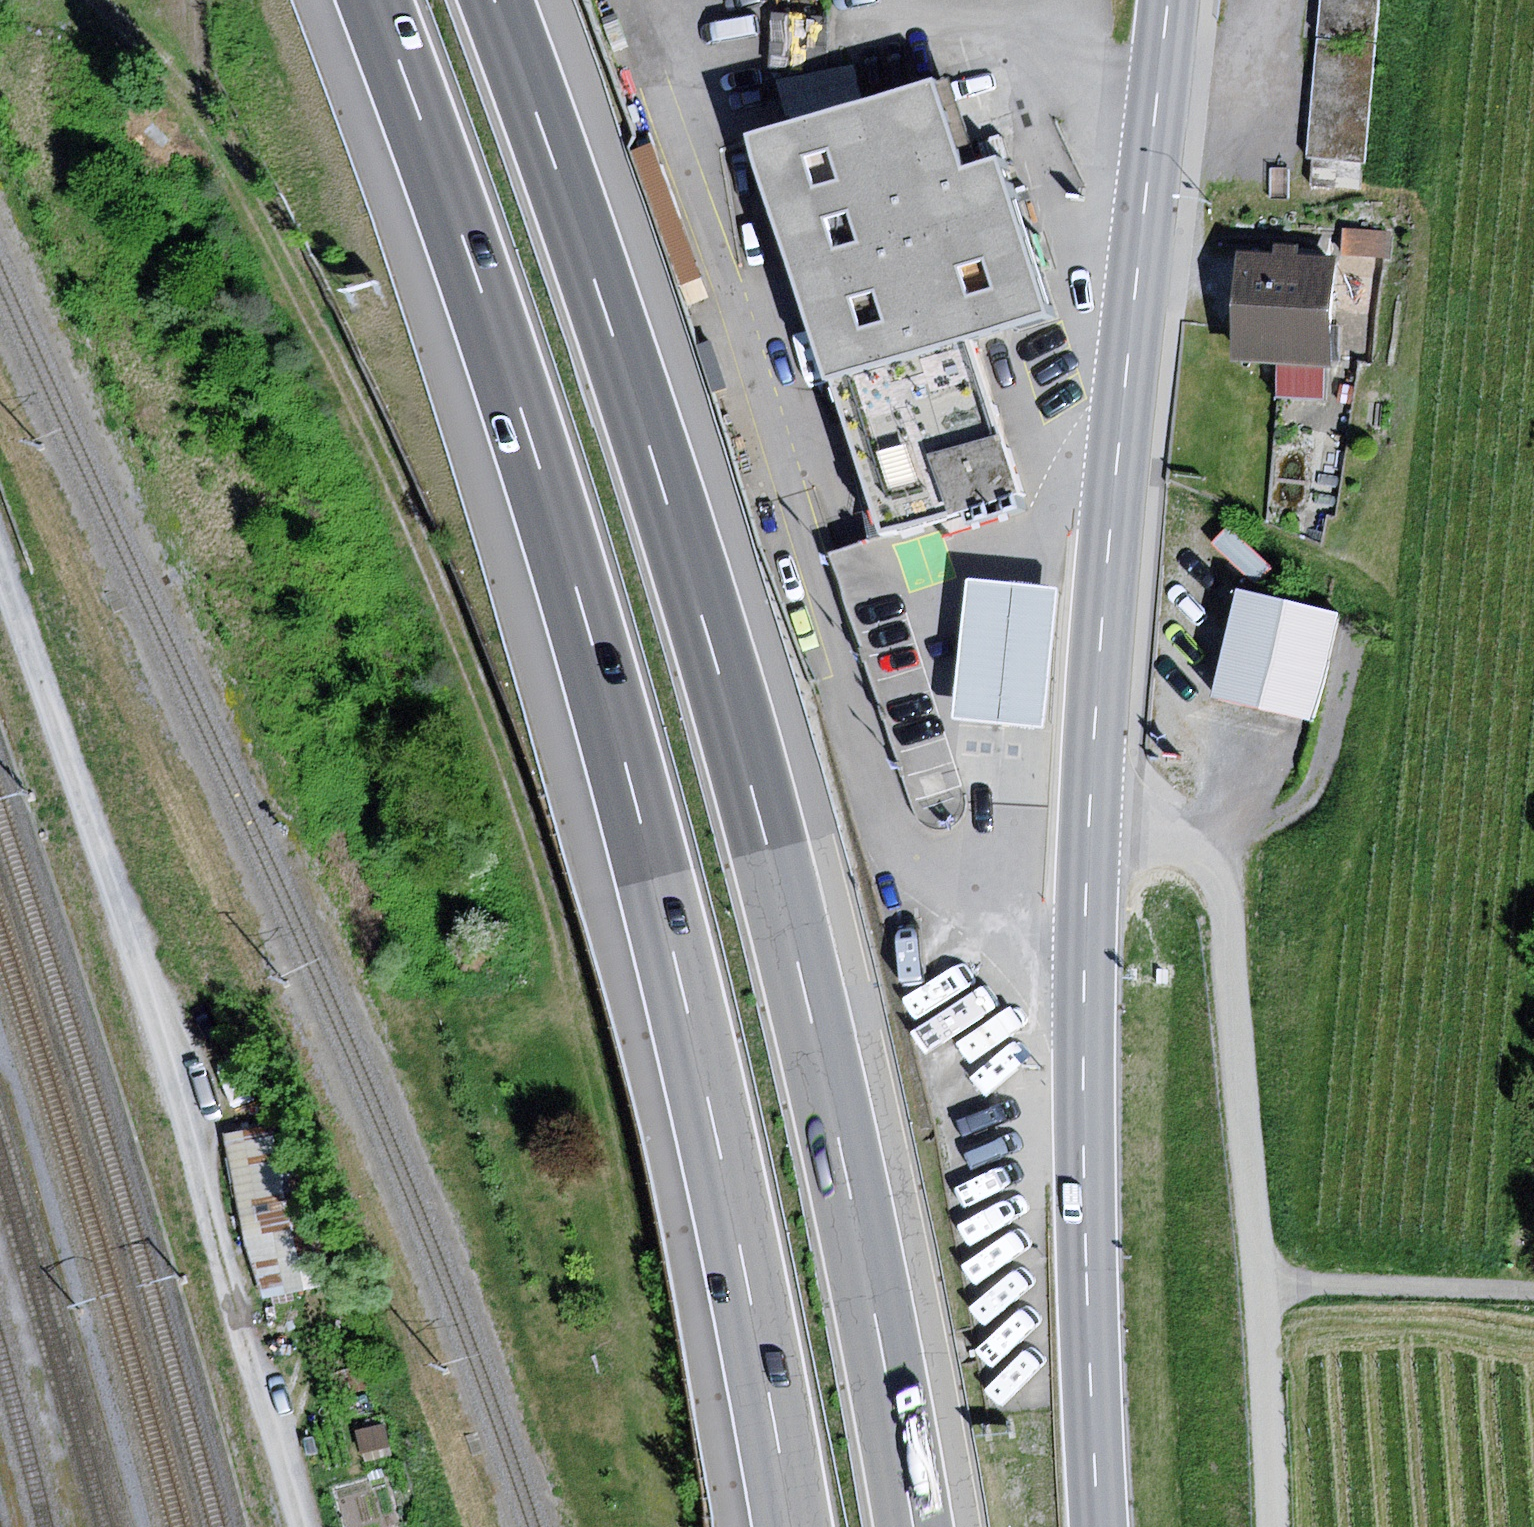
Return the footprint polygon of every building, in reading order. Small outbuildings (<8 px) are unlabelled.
[(1323,32),(1378,37),(1381,0),(1325,0),(1323,32)] [(828,15),(774,14),(773,66),(827,67),(828,15)] [(1377,43),(1319,38),(1309,158),(1314,158),(1311,186),(1364,191),(1377,43)] [(776,80),(789,123),(864,101),(852,66),(776,80)] [(789,123),(750,135),(825,387),(834,384),(970,342),(1051,320),(1002,157),(959,170),(933,81),(864,101),(789,123)] [(1394,231),(1345,229),(1344,257),(1393,259),(1394,231)] [(1273,254),(1240,252),(1234,359),(1280,361),(1278,396),(1323,398),(1324,367),(1332,368),(1338,258),(1297,256),(1298,245),(1273,244),(1273,254)] [(970,342),(834,384),(880,533),(1016,492),(970,342)] [(1229,526),(1213,542),(1253,583),(1269,567),(1229,526)] [(1062,591),(972,581),(956,723),(1047,733),(1062,591)] [(1341,615),(1240,588),(1212,693),(1313,720),(1341,615)] [(273,1125),(225,1134),(254,1300),(327,1285),(310,1207),(289,1145),(275,1149),(273,1125)] [(359,1364),(331,1373),(338,1397),(367,1387),(359,1364)] [(386,1426),(358,1432),(363,1455),(390,1450),(386,1426)]
